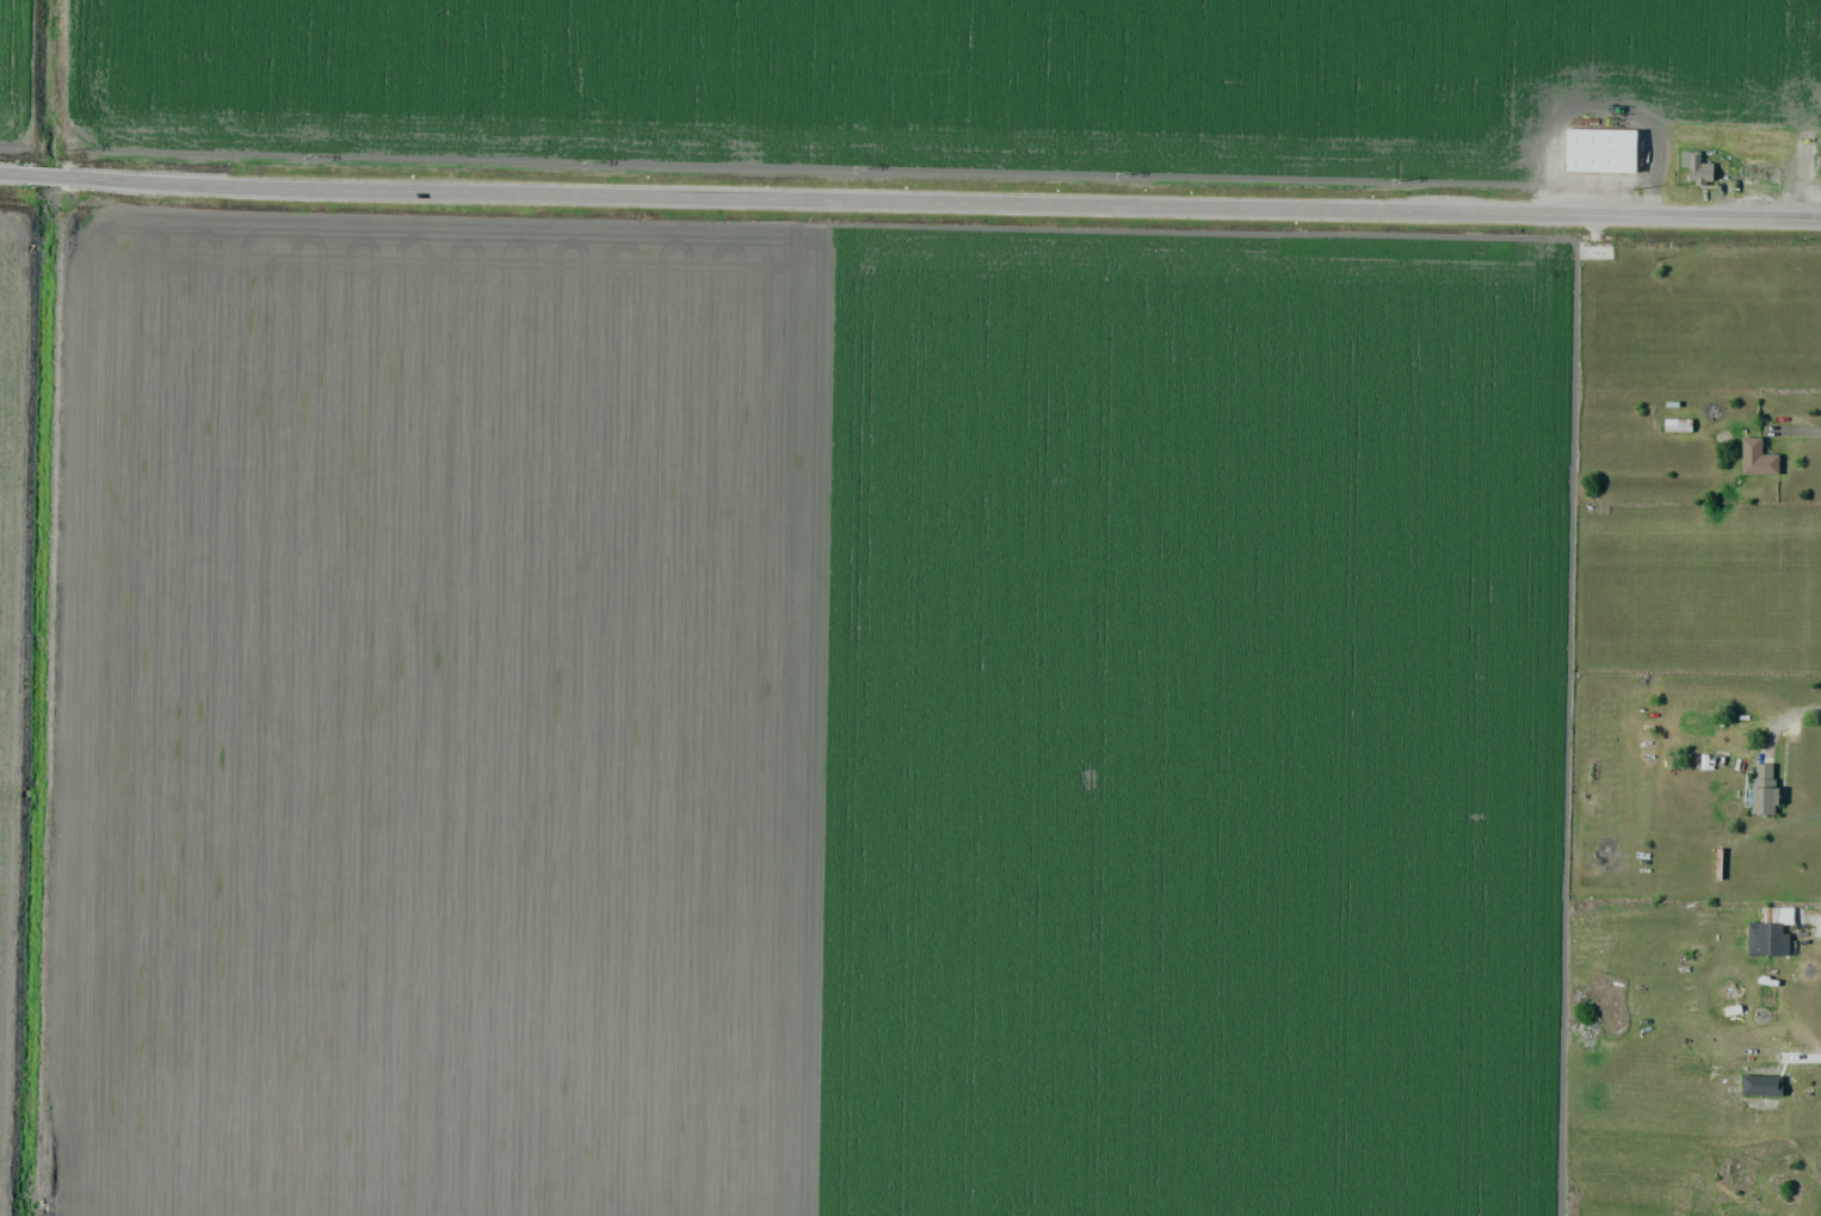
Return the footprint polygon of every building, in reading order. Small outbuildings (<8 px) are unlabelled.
[(1636,173),(1636,130),(1566,130),(1566,173),(1636,173)] [(1700,151),(1681,151),(1681,168),(1688,168),(1688,183),(1712,183),(1712,164),(1700,164),(1700,151)] [(1783,163),(1741,163),(1741,185),(1783,185),(1783,163)] [(1762,436),(1741,436),(1741,474),(1779,474),(1779,454),(1762,454),(1762,436)] [(1776,814),(1777,764),(1754,763),(1753,814),(1776,814)] [(1748,955),(1788,955),(1788,921),(1748,921),(1748,955)] [(1777,1069),(1768,1069),(1767,1097),(1790,1097),(1790,1049),(1778,1048),(1777,1069)]
